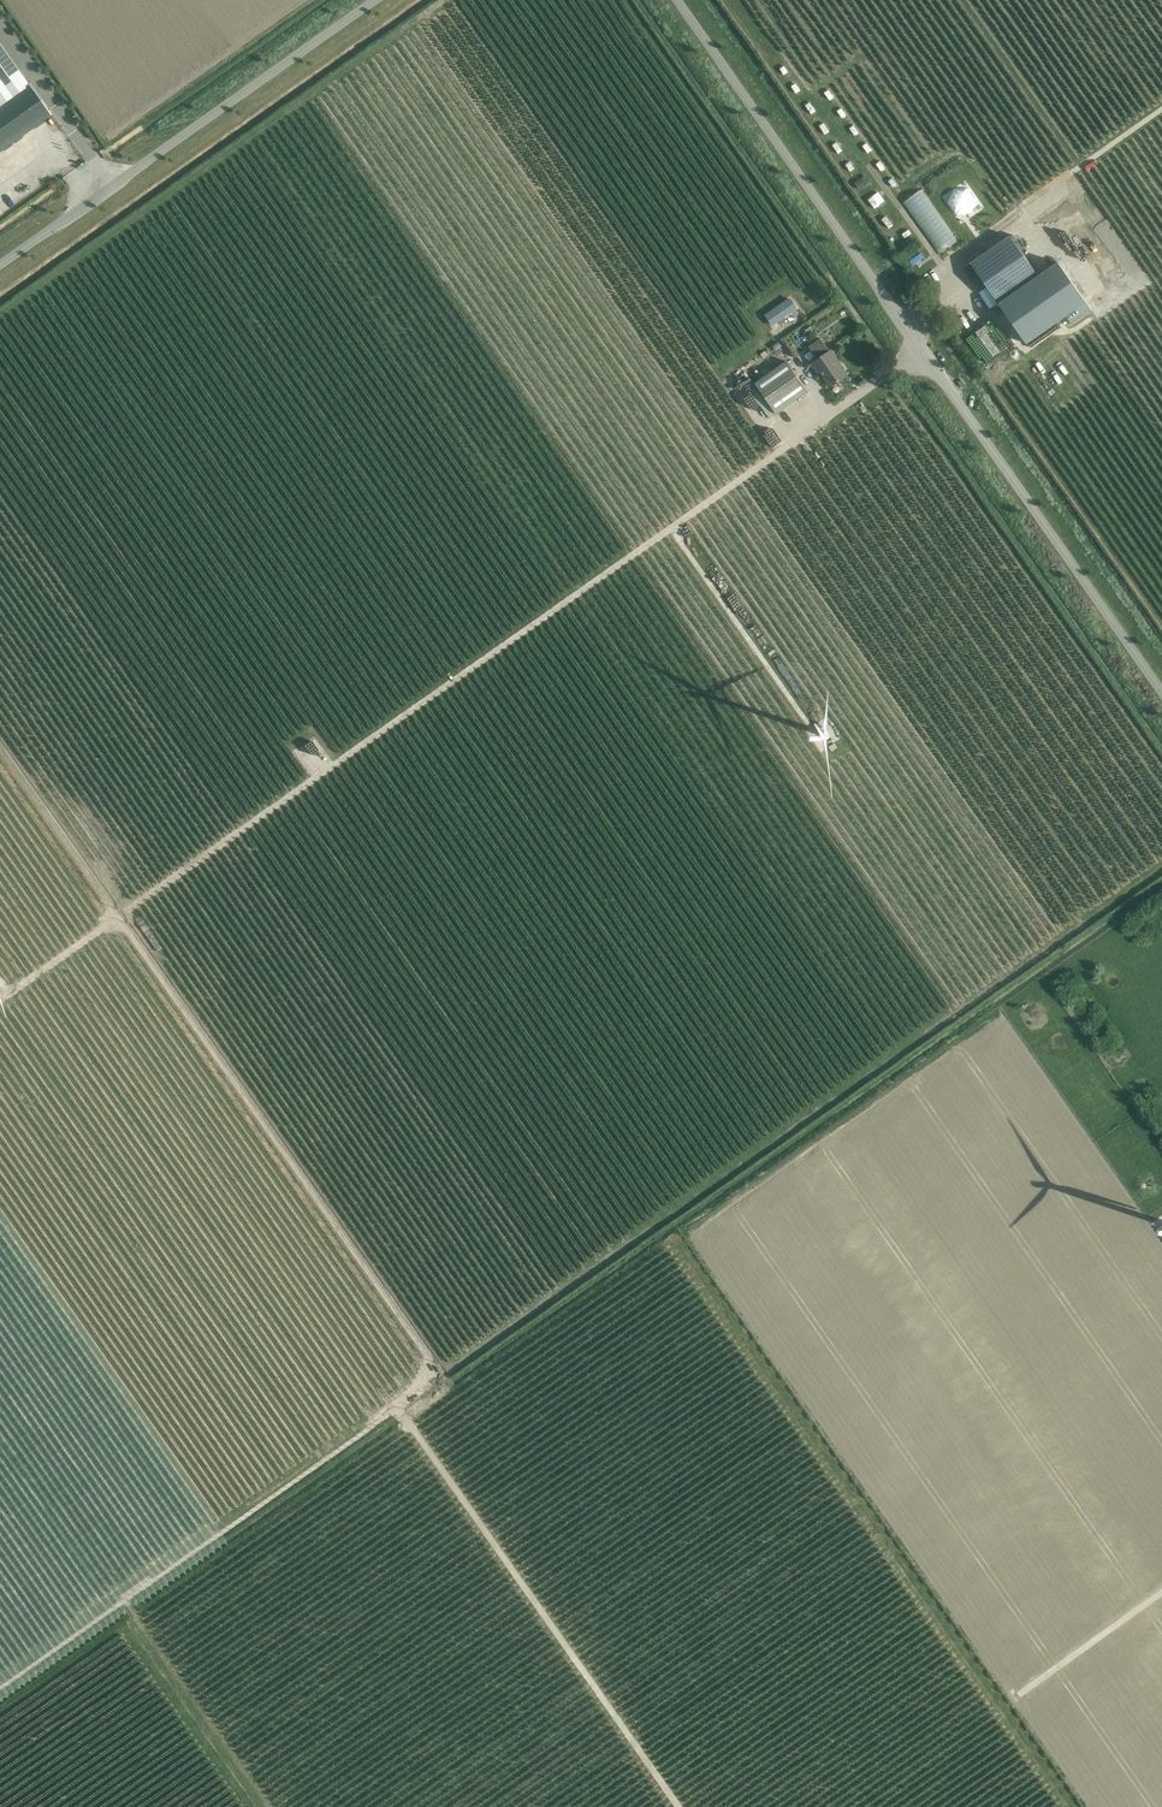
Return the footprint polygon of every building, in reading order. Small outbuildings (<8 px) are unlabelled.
[(51,115),(30,86),(26,88),(0,51),(0,152),(51,115)] [(829,105),(835,102),(827,91),(822,94),(829,105)] [(843,110),(838,113),(843,123),(849,120),(843,110)] [(853,130),(849,134),(856,141),(860,137),(853,130)] [(867,158),(873,156),(869,145),(863,147),(867,158)] [(879,174),(884,171),(878,161),(873,164),(879,174)] [(853,180),(858,177),(853,168),(848,170),(853,180)] [(888,187),(894,185),(890,175),(884,177),(888,187)] [(876,190),(864,198),(871,208),(883,200),(876,190)] [(939,254),(957,240),(921,190),(903,203),(939,254)] [(883,225),(888,223),(884,212),(878,214),(883,225)] [(971,263),(999,303),(1039,275),(1011,236),(971,263)] [(1039,275),(999,303),(1026,342),(1085,301),(1058,262),(1039,275)] [(924,263),(914,267),(919,280),(937,274),(934,265),(926,268),(924,263)] [(798,307),(791,298),(767,315),(774,324),(778,321),(780,324),(785,320),(784,317),(798,307)] [(831,386),(846,376),(837,363),(839,361),(831,351),(830,351),(821,338),(809,347),(818,360),(812,364),(818,372),(820,371),(831,386)] [(808,391),(787,361),(755,384),(776,413),(808,391)] [(111,888),(118,884),(107,865),(100,870),(111,888)]
